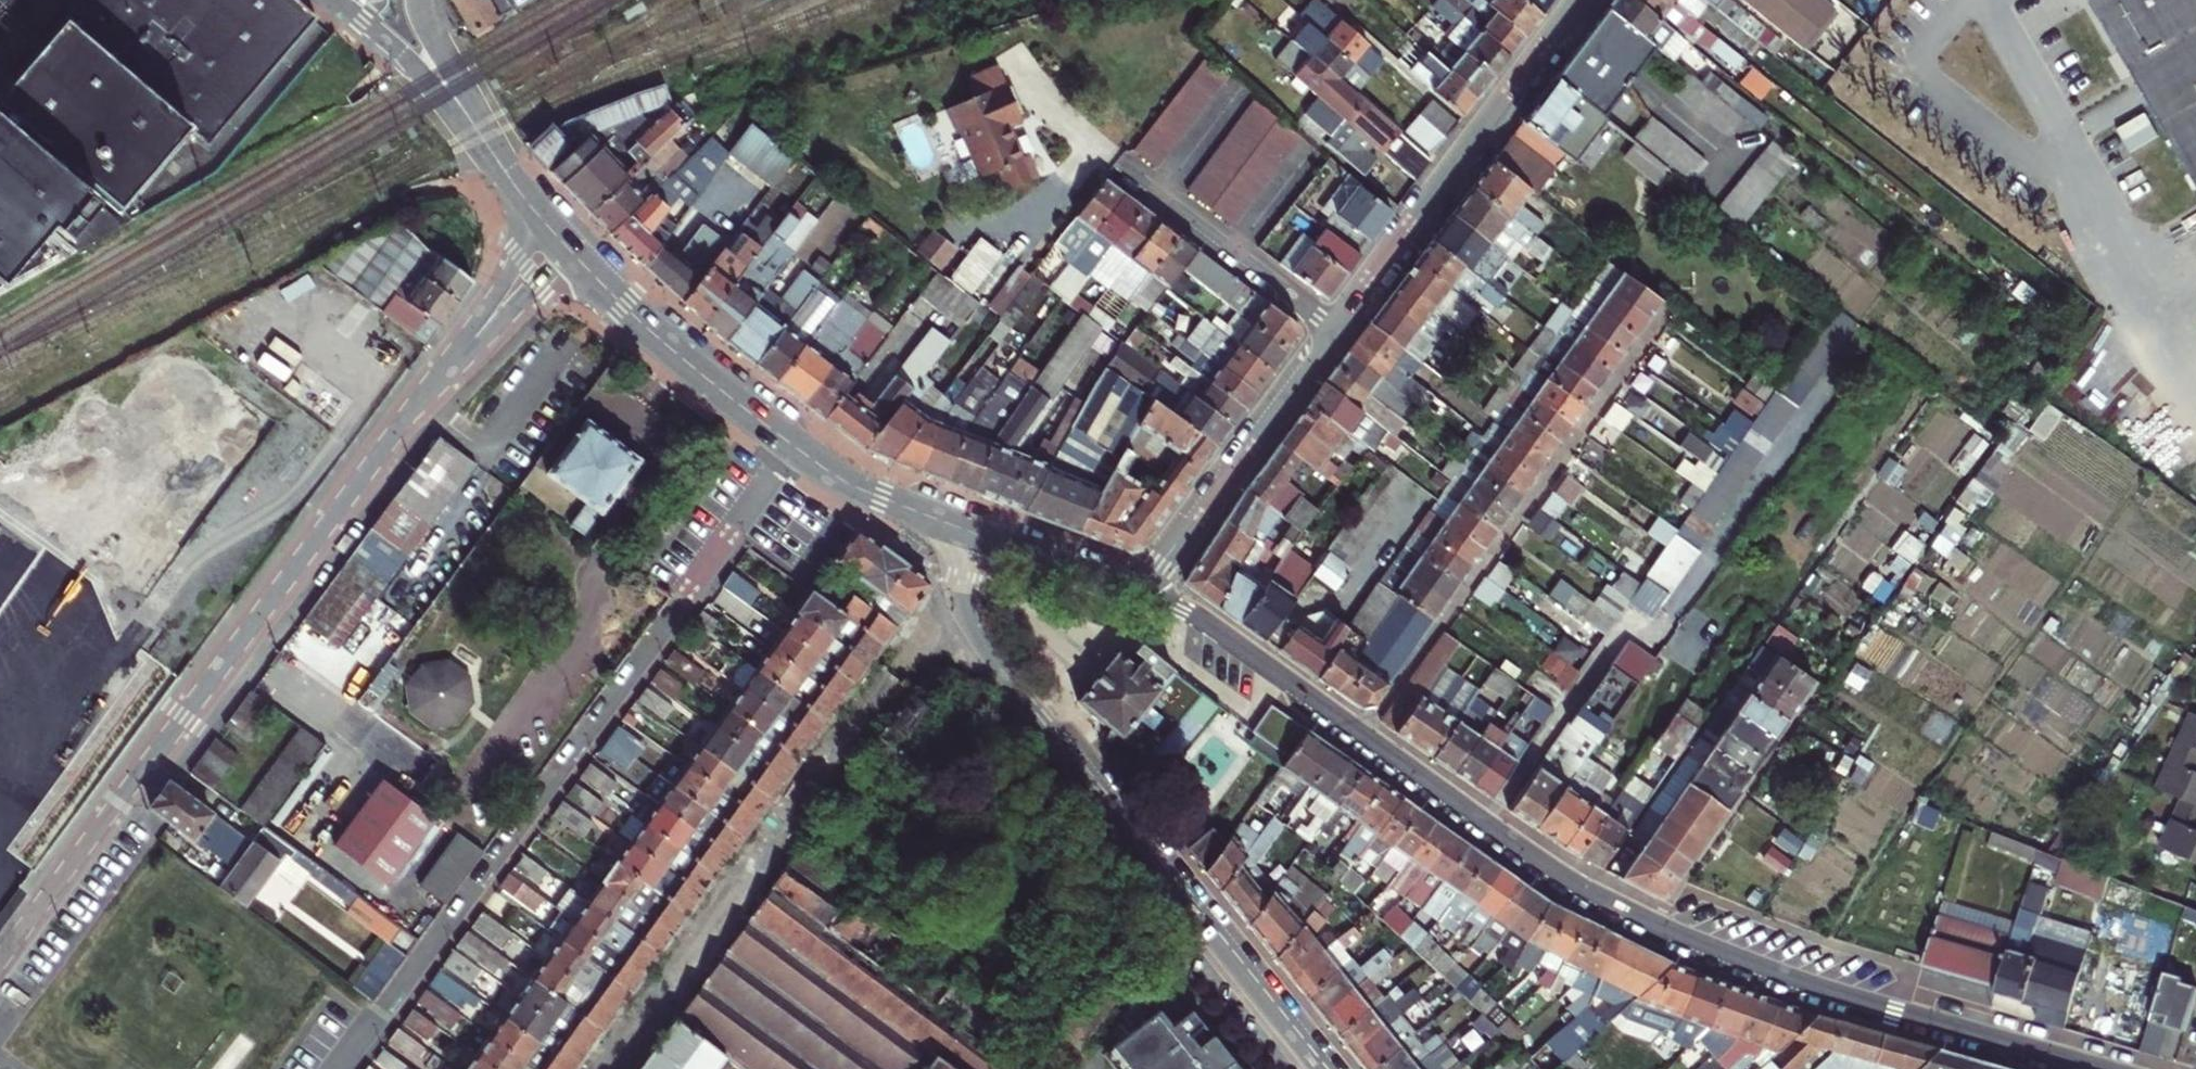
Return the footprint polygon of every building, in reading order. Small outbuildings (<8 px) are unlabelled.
[(113,231),(134,219),(124,210),(193,127),(215,145),(319,20),(296,0),(0,0),(0,293),(113,231)] [(476,34),(513,13),(506,0),(456,0),(476,34)] [(518,9),(533,0),(513,0),(518,9)] [(1442,0),(1430,0),(1433,2),(1431,4),(1457,26),(1447,39),(1452,44),(1497,78),(1510,61),(1496,48),(1498,46),(1484,35),(1482,37),(1442,0)] [(1480,0),(1442,0),(1482,37),(1484,35),(1498,46),(1496,48),(1510,61),(1527,38),(1480,0)] [(1527,38),(1543,16),(1523,0),(1480,0),(1527,38)] [(1543,16),(1556,0),(1523,0),(1543,16)] [(1654,49),(1658,52),(1672,33),(1670,31),(1630,0),(1616,0),(1607,12),(1639,37),(1654,49)] [(1668,0),(1630,0),(1670,31),(1677,23),(1667,15),(1674,5),(1668,0)] [(1705,0),(1668,0),(1674,5),(1688,16),(1689,17),(1697,5),(1701,8),(1701,15),(1717,27),(1715,29),(1738,46),(1748,34),(1705,0)] [(1748,34),(1757,41),(1765,30),(1726,0),(1725,0),(1721,4),(1717,0),(1705,0),(1748,34)] [(1804,50),(1834,11),(1821,0),(1742,0),(1804,50)] [(2195,198),(2195,0),(2086,0),(2195,198)] [(1325,16),(1315,28),(1327,39),(1370,77),(1384,63),(1325,8),(1320,12),(1325,16)] [(1613,41),(1626,52),(1639,37),(1607,12),(1596,26),(1613,41)] [(1442,34),(1423,16),(1416,24),(1435,41),(1442,34)] [(1689,17),(1688,16),(1683,22),(1688,27),(1693,20),(1689,17)] [(1717,39),(1700,25),(1692,35),(1710,49),(1717,39)] [(1574,56),(1591,70),(1595,65),(1599,67),(1613,50),(1609,46),(1613,41),(1596,26),(1574,56)] [(1626,52),(1643,65),(1654,49),(1639,37),(1626,52)] [(1327,39),(1312,57),(1339,82),(1354,94),(1370,77),(1327,39)] [(1340,131),(1364,103),(1354,94),(1339,82),(1312,57),(1294,41),(1277,60),(1320,98),(1306,115),(1333,139),(1340,131)] [(1613,99),(1616,102),(1643,65),(1626,52),(1613,41),(1609,46),(1613,50),(1599,67),(1595,65),(1591,70),(1593,72),(1618,93),(1613,99)] [(1452,44),(1436,65),(1448,76),(1450,74),(1465,86),(1464,88),(1479,101),(1497,78),(1452,44)] [(1184,134),(1194,122),(1203,110),(1212,98),(1223,85),(1234,71),(1207,47),(1196,63),(1186,76),(1177,88),(1168,100),(1157,114),(1149,125),(1139,139),(1130,150),(1157,171),(1165,159),(1175,147),(1184,134)] [(1591,70),(1574,56),(1555,81),(1575,98),(1593,72),(1591,70)] [(1427,57),(1413,76),(1465,120),(1479,101),(1464,88),(1465,86),(1450,74),(1448,76),(1436,65),(1432,62),(1427,57)] [(1690,78),(1701,86),(1711,95),(1722,103),(1731,111),(1739,100),(1691,63),(1683,73),(1690,78)] [(1593,72),(1575,98),(1602,120),(1616,102),(1613,99),(1618,93),(1593,72)] [(1690,78),(1678,93),(1689,102),(1701,86),(1690,78)] [(1555,81),(1512,137),(1556,170),(1566,157),(1574,164),(1596,136),(1646,176),(1656,163),(1635,146),(1602,120),(1575,98),(1555,81)] [(1701,86),(1689,102),(1699,110),(1711,95),(1701,86)] [(1022,121),(1006,87),(949,111),(958,130),(961,129),(985,181),(1002,173),(1012,193),(1040,180),(1028,157),(1024,159),(1009,128),(1022,121)] [(1721,128),(1710,119),(1699,110),(1689,102),(1678,93),(1675,97),(1719,131),(1721,128)] [(1214,158),(1205,170),(1195,182),(1187,193),(1209,210),(1234,230),(1243,219),(1252,206),(1261,194),(1271,182),(1280,170),(1289,157),(1299,144),(1306,135),(1296,125),(1284,115),(1262,95),(1252,108),(1242,121),(1232,134),(1224,145),(1214,158)] [(1711,95),(1699,110),(1710,119),(1722,103),(1711,95)] [(590,137),(642,117),(633,98),(568,123),(556,133),(553,132),(529,154),(550,175),(590,137)] [(1374,146),(1417,183),(1432,164),(1364,103),(1340,131),(1333,139),(1328,144),(1365,176),(1379,161),(1368,152),(1374,146)] [(1433,103),(1424,113),(1431,117),(1450,134),(1458,124),(1433,103)] [(1722,103),(1710,119),(1721,128),(1733,112),(1731,111),(1722,103)] [(644,117),(642,117),(590,137),(550,175),(590,217),(667,142),(689,122),(673,105),(650,124),(644,117)] [(1733,112),(1721,128),(1719,131),(1730,140),(1745,122),(1733,112)] [(1433,156),(1450,134),(1431,117),(1424,113),(1407,133),(1433,156)] [(1296,125),(1306,135),(1323,149),(1328,144),(1333,139),(1306,115),(1296,125)] [(1670,147),(1683,158),(1696,153),(1677,138),(1667,130),(1655,121),(1649,129),(1660,139),(1670,147)] [(1660,139),(1649,129),(1635,146),(1648,156),(1656,163),(1670,175),(1683,158),(1670,147),(1660,139)] [(732,153),(775,185),(792,164),(748,131),(732,153)] [(1556,170),(1512,137),(1494,162),(1532,193),(1536,196),(1556,170)] [(677,153),(667,142),(590,217),(608,236),(671,177),(663,167),(677,153)] [(1740,231),(1795,162),(1773,144),(1717,212),(1740,231)] [(645,270),(669,238),(674,231),(661,218),(675,206),(676,208),(682,203),(689,210),(705,189),(709,183),(702,175),(711,166),(698,152),(671,177),(608,236),(645,270)] [(1683,158),(1670,175),(1672,176),(1681,183),(1690,191),(1710,165),(1699,156),(1696,153),(1683,158)] [(1494,162),(1473,189),(1535,238),(1544,227),(1520,208),(1532,193),(1494,162)] [(1643,180),(1659,193),(1672,176),(1670,175),(1656,163),(1646,176),(1643,180)] [(1063,238),(1083,252),(1126,196),(1106,182),(1063,238)] [(1338,217),(1350,226),(1372,242),(1395,212),(1364,185),(1338,217)] [(1473,189),(1453,216),(1491,247),(1502,232),(1549,269),(1559,257),(1535,238),(1473,189)] [(1126,196),(1083,252),(1088,256),(1102,238),(1107,242),(1093,260),(1102,266),(1143,210),(1126,196)] [(838,199),(830,208),(861,231),(868,222),(838,199)] [(768,242),(760,253),(704,325),(725,345),(726,345),(766,292),(787,265),(775,255),(805,215),(795,207),(786,218),(768,242)] [(768,242),(786,218),(774,210),(766,220),(764,219),(754,232),(768,242)] [(1143,210),(1102,266),(1097,271),(1116,286),(1119,281),(1162,224),(1143,210)] [(684,249),(669,238),(645,270),(682,305),(683,306),(724,252),(747,222),(738,215),(717,241),(700,228),(684,249)] [(1491,247),(1453,216),(1434,242),(1505,299),(1511,304),(1512,304),(1530,279),(1491,247)] [(1570,223),(1564,219),(1561,223),(1566,228),(1570,223)] [(868,222),(861,231),(882,247),(889,237),(868,222)] [(1129,294),(1135,298),(1180,238),(1162,224),(1119,281),(1130,290),(1129,294)] [(934,226),(917,247),(941,266),(958,245),(934,226)] [(1350,226),(1339,240),(1361,257),(1372,242),(1350,226)] [(760,253),(768,242),(754,232),(747,242),(760,253)] [(952,275),(974,289),(1000,248),(978,234),(952,275)] [(1163,298),(1169,290),(1185,270),(1199,252),(1180,238),(1135,298),(1140,302),(1144,298),(1156,307),(1163,298)] [(1294,276),(1314,250),(1301,240),(1280,266),(1294,276)] [(1361,257),(1339,240),(1324,258),(1314,250),(1294,276),(1321,297),(1331,296),(1361,257)] [(704,325),(760,253),(747,242),(734,259),(724,252),(683,306),(704,325)] [(1505,299),(1434,242),(1417,264),(1465,301),(1475,288),(1482,293),(1480,295),(1497,309),(1505,299)] [(1185,270),(1195,279),(1227,305),(1242,285),(1199,252),(1185,270)] [(435,253),(418,274),(424,278),(440,257),(435,253)] [(440,257),(424,278),(458,302),(473,282),(458,271),(440,257)] [(1417,264),(1402,284),(1462,331),(1477,310),(1465,301),(1417,264)] [(1612,288),(1609,293),(1649,321),(1662,303),(1623,275),(1608,264),(1595,282),(1601,287),(1603,283),(1612,288)] [(1059,282),(1041,268),(1034,277),(1043,283),(1053,290),(1059,282)] [(1169,290),(1180,299),(1195,279),(1185,270),(1169,290)] [(766,292),(726,345),(756,369),(784,332),(820,285),(805,273),(780,303),(766,292)] [(394,313),(394,320),(427,344),(440,327),(406,302),(424,278),(418,274),(401,297),(397,305),(394,313)] [(937,274),(923,292),(919,297),(934,308),(951,285),(937,274)] [(1021,295),(1000,322),(999,323),(1009,331),(1043,283),(1034,277),(1021,295)] [(440,327),(458,302),(424,278),(406,302),(440,327)] [(1595,282),(1582,300),(1636,338),(1649,321),(1609,293),(1601,287),(1595,282)] [(1009,331),(993,352),(1014,367),(1062,297),(1053,290),(1043,283),(1009,331)] [(1462,331),(1402,284),(1387,305),(1437,342),(1448,328),(1455,333),(1456,341),(1466,349),(1474,340),(1462,331)] [(1227,305),(1237,314),(1289,353),(1301,337),(1301,328),(1242,285),(1227,305)] [(1220,342),(1209,357),(1257,395),(1274,372),(1199,313),(1180,299),(1169,290),(1163,298),(1220,342)] [(1098,310),(1079,296),(1072,305),(1084,314),(1091,319),(1098,310)] [(788,335),(784,332),(756,369),(777,385),(826,322),(840,303),(833,298),(825,308),(819,304),(810,316),(805,313),(788,335)] [(1582,300),(1569,318),(1624,356),(1636,338),(1582,300)] [(1437,342),(1387,305),(1371,326),(1418,361),(1426,349),(1413,339),(1417,333),(1435,346),(1438,343),(1437,342)] [(1204,306),(1199,313),(1274,372),(1289,353),(1237,314),(1229,324),(1204,306)] [(1828,319),(1851,335),(1857,326),(1835,308),(1828,319)] [(1098,310),(1091,319),(1105,329),(1109,333),(1116,324),(1098,310)] [(990,444),(973,493),(1007,506),(1040,453),(1022,442),(1105,329),(1091,319),(1084,314),(1000,430),(990,444)] [(1573,341),(1570,345),(1612,373),(1624,356),(1569,318),(1557,336),(1561,339),(1564,336),(1573,341)] [(857,360),(845,352),(803,406),(824,423),(844,397),(898,326),(889,319),(857,360)] [(1203,366),(1198,375),(1245,411),(1257,395),(1209,357),(1159,319),(1153,327),(1203,366)] [(1819,332),(1842,348),(1851,335),(1828,319),(1819,332)] [(803,406),(845,352),(852,342),(826,322),(777,385),(803,406)] [(1371,326),(1359,341),(1390,363),(1396,356),(1403,362),(1402,366),(1398,372),(1404,376),(1408,370),(1412,374),(1420,362),(1418,361),(1371,326)] [(1545,329),(1529,351),(1540,359),(1545,353),(1556,337),(1545,329)] [(1832,362),(1842,348),(1819,332),(1809,346),(1832,362)] [(867,414),(844,397),(824,423),(867,452),(942,354),(948,347),(931,334),(867,414)] [(1390,363),(1359,341),(1349,356),(1396,391),(1399,387),(1410,396),(1418,386),(1413,382),(1416,377),(1412,374),(1408,370),(1404,376),(1398,372),(1389,365),(1390,363)] [(1123,343),(1106,375),(1152,405),(1218,447),(1233,426),(1193,396),(1183,409),(1166,397),(1163,401),(1158,396),(1160,392),(1152,386),(1162,372),(1127,345),(1123,343)] [(1570,345),(1559,363),(1599,391),(1612,373),(1570,345)] [(1828,368),(1832,362),(1809,346),(1802,356),(1825,373),(1828,368)] [(1540,359),(1531,371),(1586,409),(1599,391),(1559,363),(1545,353),(1540,359)] [(942,354),(867,452),(893,462),(941,398),(931,391),(952,362),(942,354)] [(1396,391),(1349,356),(1337,371),(1370,395),(1371,396),(1377,388),(1413,415),(1418,408),(1396,391)] [(1794,368),(1817,384),(1825,373),(1802,356),(1794,368)] [(1245,411),(1198,375),(1180,361),(1173,369),(1189,380),(1183,388),(1193,396),(1233,426),(1245,411)] [(968,375),(973,380),(980,370),(975,366),(968,375)] [(1785,380),(1809,396),(1817,384),(1794,368),(1785,380)] [(921,473),(948,484),(966,436),(987,405),(974,395),(987,374),(980,370),(973,380),(953,408),(939,427),(921,473)] [(948,484),(973,493),(990,444),(1000,430),(989,421),(1000,405),(997,403),(1017,375),(1011,371),(987,405),(966,436),(948,484)] [(1370,395),(1337,371),(1326,386),(1397,438),(1401,432),(1364,403),(1370,395)] [(1586,409),(1531,371),(1525,380),(1519,388),(1573,427),(1586,409)] [(1077,427),(1074,432),(1122,459),(1126,453),(1131,444),(1139,429),(1152,405),(1106,375),(1089,405),(1077,427)] [(1800,408),(1809,396),(1785,380),(1780,387),(1777,392),(1800,408)] [(1397,438),(1326,386),(1311,406),(1347,433),(1369,449),(1376,454),(1384,443),(1397,452),(1404,443),(1397,438)] [(1573,427),(1519,388),(1512,398),(1506,406),(1560,446),(1573,427)] [(1777,392),(1769,404),(1792,420),(1800,408),(1777,392)] [(941,398),(893,462),(921,473),(939,427),(953,408),(941,398)] [(1077,427),(1089,405),(1080,401),(1069,422),(1077,427)] [(1792,420),(1769,404),(1767,405),(1758,419),(1782,435),(1792,420)] [(1152,405),(1139,429),(1179,457),(1163,478),(1183,493),(1218,447),(1152,405)] [(1311,406),(1295,427),(1332,454),(1347,433),(1311,406)] [(1560,446),(1506,406),(1497,420),(1493,425),(1548,463),(1560,446)] [(598,509),(617,483),(635,459),(581,417),(580,420),(569,412),(556,430),(533,461),(546,470),(543,474),(583,504),(568,525),(579,534),(598,509)] [(1750,431),(1774,447),(1782,435),(1758,419),(1755,424),(1750,431)] [(1028,514),(1052,471),(1074,432),(1077,427),(1069,422),(1055,447),(1046,443),(1040,453),(1007,506),(1028,514)] [(1548,463),(1493,425),(1485,436),(1485,437),(1481,442),(1535,480),(1548,463)] [(1332,454),(1295,427),(1281,445),(1301,460),(1317,473),(1332,454)] [(77,431),(45,475),(71,493),(103,449),(77,431)] [(1742,442),(1765,459),(1774,447),(1750,431),(1742,441),(1742,442)] [(437,434),(391,497),(429,525),(475,463),(437,434)] [(1472,438),(1467,445),(1475,450),(1481,442),(1485,437),(1472,438)] [(1535,480),(1481,442),(1475,450),(1468,460),(1475,465),(1483,471),(1522,499),(1535,480)] [(1757,471),(1765,459),(1742,442),(1733,454),(1757,471)] [(1145,454),(1131,444),(1126,453),(1131,456),(1140,462),(1145,454)] [(1301,460),(1281,445),(1247,492),(1301,533),(1310,522),(1337,488),(1331,483),(1329,482),(1310,506),(1300,498),(1301,497),(1283,484),(1301,460)] [(1468,460),(1475,450),(1467,445),(1456,459),(1465,465),(1468,460)] [(30,567),(71,603),(102,562),(121,536),(0,449),(0,546),(30,567)] [(1122,459),(1104,492),(1080,534),(1131,554),(1139,553),(1183,493),(1163,478),(1159,483),(1147,475),(1138,484),(1120,474),(1124,467),(1127,469),(1131,463),(1128,461),(1131,456),(1126,453),(1122,459)] [(1725,466),(1749,483),(1757,471),(1733,454),(1730,459),(1725,466)] [(1350,459),(1345,465),(1352,470),(1357,464),(1350,459)] [(1468,460),(1465,465),(1472,470),(1475,465),(1468,460)] [(1390,465),(1381,479),(1403,495),(1412,482),(1390,465)] [(1741,494),(1749,483),(1725,466),(1718,476),(1717,478),(1741,494)] [(1104,492),(1052,471),(1028,514),(1080,534),(1104,492)] [(1483,471),(1470,488),(1510,516),(1522,499),(1483,471)] [(1335,478),(1331,483),(1337,488),(1342,483),(1335,478)] [(1733,506),(1741,494),(1717,478),(1709,490),(1733,506)] [(1381,479),(1373,490),(1395,506),(1403,495),(1381,479)] [(617,483),(598,509),(603,513),(622,487),(617,483)] [(1470,488),(1458,505),(1497,534),(1510,516),(1470,488)] [(1373,490),(1365,501),(1387,518),(1395,506),(1373,490)] [(1453,494),(1447,490),(1443,495),(1450,500),(1453,494)] [(1717,529),(1733,506),(1709,490),(1706,493),(1693,513),(1717,529)] [(1301,533),(1247,492),(1227,522),(1261,545),(1264,539),(1277,548),(1282,540),(1292,547),(1301,533)] [(1553,494),(1542,509),(1553,517),(1564,502),(1553,494)] [(1458,505),(1450,500),(1443,495),(1439,501),(1430,514),(1484,553),(1497,534),(1458,505)] [(391,497),(381,511),(419,538),(429,525),(391,497)] [(1365,501),(1357,512),(1379,528),(1387,518),(1365,501)] [(1684,525),(1693,513),(1685,507),(1671,526),(1679,532),(1684,525)] [(381,511),(369,526),(407,554),(419,538),(381,511)] [(1357,512),(1349,523),(1371,539),(1379,528),(1357,512)] [(1717,529),(1693,513),(1684,525),(1708,542),(1717,529)] [(1430,514),(1418,530),(1472,569),(1484,553),(1430,514)] [(1261,545),(1227,522),(1185,584),(1222,610),(1239,576),(1242,571),(1246,563),(1253,566),(1263,548),(1272,554),(1277,548),(1264,539),(1261,545)] [(1267,642),(1295,601),(1283,593),(1297,571),(1291,566),(1319,528),(1310,522),(1301,533),(1292,547),(1287,554),(1265,587),(1261,592),(1240,623),(1267,642)] [(1371,539),(1349,523),(1342,533),(1364,550),(1371,539)] [(1676,537),(1700,553),(1708,542),(1684,525),(1679,532),(1676,537)] [(358,540),(396,569),(407,554),(369,526),(358,540)] [(1867,566),(1886,581),(1904,557),(1912,562),(1924,546),(1904,530),(1888,552),(1854,527),(1828,563),(1854,583),(1867,566)] [(847,590),(879,545),(855,528),(831,561),(848,574),(840,585),(847,590)] [(1418,530),(1405,549),(1459,587),(1472,569),(1418,530)] [(1364,550),(1342,533),(1334,544),(1357,560),(1364,550)] [(159,534),(125,581),(148,598),(183,551),(159,534)] [(1692,564),(1700,553),(1676,537),(1668,548),(1692,564)] [(358,540),(348,554),(386,583),(396,569),(358,540)] [(1282,540),(1277,548),(1287,554),(1292,547),(1282,540)] [(1349,571),(1357,560),(1334,544),(1327,554),(1328,555),(1349,571)] [(847,590),(871,608),(904,564),(879,545),(847,590)] [(71,603),(30,567),(0,546),(0,696),(71,603)] [(1685,576),(1692,564),(1668,548),(1667,549),(1661,559),(1685,576)] [(1405,549),(1393,567),(1447,604),(1459,587),(1405,549)] [(348,554),(337,569),(367,590),(375,597),(386,583),(348,554)] [(1350,572),(1349,571),(1328,555),(1313,576),(1335,592),(1350,572)] [(1677,587),(1685,576),(1661,559),(1655,566),(1653,570),(1677,587)] [(906,612),(927,583),(926,580),(904,564),(871,608),(878,613),(888,600),(906,612)] [(1381,584),(1400,599),(1434,623),(1447,604),(1393,567),(1381,584)] [(327,582),(357,604),(367,590),(337,569),(327,582)] [(729,569),(718,583),(743,601),(754,587),(729,569)] [(1669,598),(1677,587),(1653,570),(1645,581),(1658,590),(1669,598)] [(847,590),(840,585),(823,573),(810,591),(845,616),(860,627),(883,644),(896,626),(878,613),(871,608),(847,590)] [(1239,576),(1222,610),(1240,623),(1261,592),(1239,576)] [(1487,579),(1474,598),(1492,610),(1504,591),(1487,579)] [(1599,598),(1596,603),(1618,619),(1630,602),(1601,581),(1593,594),(1599,598)] [(1643,611),(1658,590),(1645,581),(1642,585),(1630,602),(1643,611)] [(327,582),(318,595),(348,617),(357,604),(327,582)] [(1381,584),(1372,598),(1391,612),(1400,599),(1381,584)] [(1556,603),(1586,623),(1606,637),(1618,619),(1596,603),(1570,585),(1556,603)] [(1669,598),(1658,590),(1643,611),(1658,621),(1673,601),(1669,598)] [(810,591),(796,610),(831,636),(837,629),(845,616),(810,591)] [(318,595),(309,607),(339,629),(348,617),(318,595)] [(1391,612),(1372,598),(1364,610),(1384,623),(1391,612)] [(1368,645),(1349,633),(1335,654),(1319,678),(1365,711),(1375,706),(1434,623),(1400,599),(1391,612),(1384,623),(1376,634),(1368,645)] [(339,629),(309,607),(299,620),(329,642),(339,629)] [(699,609),(690,621),(712,637),(721,625),(699,609)] [(796,610),(782,629),(818,655),(823,647),(831,636),(796,610)] [(1384,623),(1364,610),(1357,621),(1376,634),(1384,623)] [(1311,635),(1320,642),(1334,622),(1324,615),(1307,620),(1301,627),(1311,635)] [(1376,634),(1357,621),(1349,633),(1368,645),(1376,634)] [(1320,642),(1324,645),(1335,654),(1349,633),(1334,622),(1320,642)] [(1586,623),(1574,640),(1584,647),(1594,654),(1606,637),(1586,623)] [(883,644),(860,627),(851,639),(846,646),(838,657),(832,665),(824,676),(818,684),(810,696),(804,703),(796,715),(790,723),(781,735),(775,743),(768,753),(762,761),(753,773),(748,780),(740,792),(734,799),(725,812),(720,819),(711,831),(705,839),(697,851),(692,857),(683,870),(678,877),(669,889),(664,897),(655,909),(649,917),(640,929),(635,936),(626,949),(621,955),(611,969),(607,975),(598,987),(593,993),(584,1006),(579,1013),(574,1020),(565,1033),(560,1039),(551,1052),(546,1059),(538,1068),(575,1068),(883,644)] [(1282,652),(1294,661),(1311,635),(1301,627),(1282,652)] [(782,629),(768,648),(804,674),(809,666),(818,655),(782,629)] [(837,629),(831,636),(840,642),(845,635),(837,629)] [(845,635),(840,642),(846,646),(851,639),(845,635)] [(1311,635),(1294,661),(1307,670),(1324,645),(1320,642),(1311,635)] [(1448,660),(1458,644),(1447,636),(1384,723),(1398,733),(1430,686),(1448,660)] [(1536,830),(1599,741),(1607,730),(1640,683),(1645,676),(1658,658),(1645,649),(1632,640),(1614,666),(1573,724),(1510,812),(1536,830)] [(1133,664),(1116,651),(1077,700),(1169,771),(1221,703),(1172,669),(1140,641),(1133,649),(1140,656),(1133,664)] [(1458,644),(1448,660),(1459,667),(1469,652),(1458,644)] [(1335,654),(1324,645),(1307,670),(1319,678),(1335,654)] [(823,647),(818,655),(826,661),(832,653),(823,647)] [(768,648),(754,667),(790,693),(795,685),(804,674),(768,648)] [(1762,678),(1802,705),(1817,685),(1764,648),(1749,669),(1762,678)] [(671,649),(663,660),(692,681),(700,670),(671,649)] [(466,687),(475,675),(443,652),(435,664),(423,656),(401,687),(412,695),(405,705),(447,735),(476,694),(466,687)] [(832,653),(826,661),(832,665),(838,657),(832,653)] [(1659,656),(1658,658),(1645,676),(1659,685),(1671,665),(1659,656)] [(1496,671),(1477,658),(1449,699),(1467,712),(1496,671)] [(804,674),(813,680),(818,672),(809,666),(804,674)] [(657,667),(648,679),(672,696),(681,684),(657,667)] [(754,667),(740,687),(776,712),(781,705),(790,693),(754,667)] [(1749,669),(1736,688),(1748,697),(1758,683),(1762,678),(1749,669)] [(1490,690),(1506,701),(1517,686),(1496,671),(1467,712),(1434,759),(1456,774),(1488,727),(1496,717),(1479,704),(1490,690)] [(818,672),(813,680),(818,684),(824,676),(818,672)] [(1748,697),(1789,725),(1802,705),(1762,678),(1758,683),(1748,697)] [(643,685),(633,698),(659,716),(668,703),(643,685)] [(795,685),(790,693),(799,700),(804,692),(795,685)] [(1561,685),(1546,707),(1554,712),(1568,691),(1561,685)] [(1449,699),(1430,686),(1398,733),(1416,746),(1449,699)] [(740,687),(726,706),(761,732),(766,725),(776,712),(740,687)] [(879,757),(857,788),(868,796),(933,707),(932,695),(923,688),(913,688),(877,739),(870,750),(879,757)] [(1723,705),(1736,714),(1776,742),(1789,725),(1748,697),(1736,688),(1723,705)] [(248,689),(239,702),(261,718),(270,706),(248,689)] [(804,692),(799,700),(804,703),(810,696),(804,692)] [(1416,746),(1434,759),(1467,712),(1449,699),(1416,746)] [(230,713),(252,729),(261,718),(239,702),(230,713)] [(1306,729),(1271,704),(1252,731),(1255,733),(1247,744),(1279,768),(1281,765),(1306,729)] [(1517,735),(1531,744),(1554,712),(1546,707),(1542,704),(1527,728),(1517,735)] [(781,705),(776,712),(784,718),(790,711),(781,705)] [(1723,705),(1711,723),(1764,760),(1776,742),(1736,714),(1723,705)] [(726,706),(712,725),(747,751),(753,743),(761,732),(726,706)] [(796,715),(790,711),(784,718),(790,723),(796,715)] [(230,713),(222,725),(244,741),(252,729),(230,713)] [(2195,778),(2195,776),(2195,717),(2190,714),(2167,765),(2152,797),(2181,810),(2161,855),(2195,871),(2195,779),(2195,778)] [(1577,856),(1601,869),(1619,843),(1632,826),(1644,808),(1657,790),(1669,773),(1681,755),(1693,738),(1698,731),(1676,716),(1603,819),(1577,856)] [(616,723),(606,737),(628,752),(638,739),(616,723)] [(1698,741),(1750,779),(1764,760),(1711,723),(1698,741)] [(712,725),(698,744),(734,770),(739,763),(747,751),(712,725)] [(766,725),(761,732),(770,739),(775,731),(766,725)] [(299,727),(290,740),(313,757),(322,744),(299,727)] [(1456,774),(1474,787),(1507,740),(1488,727),(1456,774)] [(1306,729),(1281,765),(1304,782),(1309,783),(1335,749),(1306,729)] [(1607,730),(1599,741),(1536,830),(1563,849),(1577,856),(1603,819),(1596,812),(1609,792),(1605,789),(1612,778),(1596,768),(1617,737),(1607,730)] [(775,731),(770,739),(775,743),(781,735),(775,731)] [(213,737),(204,749),(226,765),(235,754),(213,737)] [(620,764),(628,752),(606,737),(598,748),(620,764)] [(282,751),(305,768),(313,757),(290,740),(282,751)] [(1507,740),(1474,787),(1493,800),(1525,753),(1507,740)] [(1686,758),(1699,768),(1739,795),(1750,779),(1698,741),(1686,758)] [(747,751),(756,757),(762,749),(753,743),(747,751)] [(698,744),(684,763),(720,789),(725,781),(734,770),(698,744)] [(226,765),(204,749),(196,760),(218,776),(226,765)] [(762,761),(768,753),(762,749),(756,757),(762,761)] [(1335,749),(1309,783),(1312,787),(1316,790),(1317,793),(1306,808),(1313,814),(1299,834),(1307,839),(1313,832),(1330,807),(1361,768),(1335,749)] [(282,751),(272,763),(295,780),(305,768),(282,751)] [(1686,758),(1673,776),(1726,814),(1739,795),(1699,768),(1686,758)] [(218,776),(196,760),(188,771),(210,787),(218,776)] [(587,761),(578,774),(604,794),(613,780),(587,761)] [(263,775),(286,792),(295,780),(272,763),(263,775)] [(705,809),(710,802),(720,789),(684,763),(670,783),(705,809)] [(739,763),(734,770),(742,776),(748,769),(739,763)] [(1342,832),(1382,783),(1361,768),(1330,807),(1313,832),(1320,837),(1332,823),(1342,832)] [(748,769),(742,776),(748,780),(753,773),(748,769)] [(670,783),(657,773),(642,793),(655,803),(691,829),(697,821),(705,809),(670,783)] [(278,803),(286,792),(263,775),(255,786),(278,803)] [(1661,793),(1714,830),(1726,814),(1673,776),(1661,793)] [(379,778),(330,844),(381,884),(431,816),(379,778)] [(169,781),(150,807),(231,867),(250,842),(212,813),(176,787),(169,781)] [(573,781),(564,794),(590,813),(600,800),(573,781)] [(725,781),(720,789),(729,795),(734,788),(725,781)] [(1285,809),(1288,812),(1292,814),(1312,787),(1309,783),(1304,782),(1285,809)] [(1401,796),(1382,783),(1342,832),(1339,836),(1345,841),(1338,851),(1341,854),(1330,868),(1339,875),(1373,832),(1401,796)] [(255,786),(247,797),(270,814),(273,810),(278,803),(255,786)] [(734,799),(740,792),(734,788),(729,795),(734,799)] [(1661,793),(1648,811),(1702,848),(1714,830),(1661,793)] [(1373,832),(1390,846),(1417,808),(1401,796),(1373,832)] [(238,808),(261,826),(270,814),(247,797),(238,808)] [(550,813),(580,835),(590,821),(561,798),(550,813)] [(1255,800),(1249,808),(1269,822),(1274,814),(1255,800)] [(714,815),(719,808),(710,802),(705,809),(714,815)] [(655,803),(642,821),(678,847),(682,841),(691,829),(655,803)] [(720,819),(725,812),(719,808),(714,815),(720,819)] [(1417,808),(1390,846),(1379,862),(1372,870),(1378,875),(1389,863),(1398,869),(1434,820),(1433,819),(1417,808)] [(1648,811),(1636,829),(1689,866),(1702,848),(1648,811)] [(570,849),(580,835),(550,813),(540,827),(570,849)] [(1247,923),(1272,888),(1251,862),(1281,820),(1274,814),(1269,822),(1256,839),(1220,889),(1247,923)] [(1434,820),(1398,869),(1409,877),(1401,890),(1407,894),(1415,882),(1451,831),(1434,820)] [(678,847),(642,821),(628,841),(663,867),(668,859),(678,847)] [(691,829),(700,835),(705,827),(697,821),(691,829)] [(1225,842),(1205,870),(1220,889),(1256,839),(1240,821),(1225,842)] [(231,867),(218,886),(245,906),(273,869),(296,886),(306,873),(338,897),(345,888),(320,869),(261,826),(250,842),(231,867)] [(484,845),(460,827),(408,897),(433,915),(437,909),(451,890),(465,872),(480,851),(484,845)] [(705,839),(711,831),(705,827),(700,835),(705,839)] [(1186,846),(1205,870),(1225,842),(1212,827),(1186,846)] [(1624,846),(1637,856),(1677,884),(1689,866),(1636,829),(1624,846)] [(1451,831),(1415,882),(1423,888),(1414,900),(1420,906),(1434,890),(1467,843),(1451,831)] [(1993,833),(1990,843),(2035,855),(2038,845),(1993,833)] [(649,886),(654,879),(663,867),(628,841),(614,860),(641,880),(649,886)] [(678,847),(687,854),(691,847),(682,841),(678,847)] [(1420,906),(1437,921),(1484,855),(1467,843),(1434,890),(1420,906)] [(1624,846),(1606,872),(1661,901),(1668,896),(1677,884),(1637,856),(1624,846)] [(697,851),(691,847),(687,854),(692,857),(697,851)] [(545,870),(521,852),(512,864),(537,882),(545,870)] [(2042,852),(2039,864),(2055,870),(2062,873),(2066,862),(2058,859),(2042,852)] [(1426,959),(1440,946),(1432,939),(1457,910),(1466,916),(1475,902),(1501,867),(1500,867),(1484,855),(1437,921),(1420,938),(1412,945),(1426,959)] [(668,859),(663,867),(672,873),(677,866),(668,859)] [(635,889),(641,880),(614,860),(600,880),(627,900),(649,917),(655,909),(644,900),(646,897),(635,889)] [(2112,880),(2066,862),(2062,873),(2059,882),(2106,899),(2112,880)] [(930,1011),(958,974),(853,894),(843,908),(786,866),(638,1068),(1005,1068),(930,1011)] [(677,866),(672,873),(678,877),(683,870),(677,866)] [(1501,867),(1475,902),(1492,914),(1517,878),(1501,867)] [(548,902),(507,871),(496,885),(538,916),(548,902)] [(1247,923),(1275,957),(1322,897),(1315,891),(1311,896),(1282,875),(1272,888),(1247,923)] [(1490,933),(1498,939),(1532,889),(1517,878),(1492,914),(1482,929),(1473,941),(1480,945),(1490,933)] [(649,886),(658,892),(663,885),(654,879),(649,886)] [(600,880),(586,900),(612,919),(635,936),(640,929),(628,921),(631,916),(620,908),(627,900),(600,880)] [(664,897),(669,889),(663,885),(658,892),(664,897)] [(2032,885),(2015,940),(2000,992),(1998,997),(2030,1006),(2041,1010),(2038,1022),(2067,1031),(2089,958),(2032,941),(2040,916),(2032,914),(2040,888),(2032,885)] [(612,919),(586,900),(569,887),(555,906),(558,909),(572,919),(598,938),(621,955),(626,949),(614,940),(617,936),(606,927),(612,919)] [(1275,957),(1291,977),(1307,963),(1306,958),(1321,947),(1323,949),(1336,938),(1330,931),(1317,942),(1311,934),(1317,928),(1340,898),(1328,889),(1322,897),(1275,957)] [(1498,958),(1503,962),(1509,965),(1548,900),(1532,889),(1498,939),(1507,945),(1498,958)] [(397,927),(355,896),(343,912),(386,943),(397,927)] [(1509,965),(1503,962),(1498,967),(1507,975),(1518,968),(1526,955),(1536,961),(1565,909),(1548,900),(1509,965)] [(1370,905),(1360,915),(1377,935),(1390,924),(1382,917),(1370,905)] [(1409,919),(1394,906),(1382,917),(1390,924),(1397,931),(1404,924),(1409,919)] [(572,919),(558,909),(544,929),(557,939),(583,958),(607,975),(611,969),(600,959),(603,955),(592,946),(598,938),(572,919)] [(1557,971),(1564,957),(1583,918),(1565,909),(1536,961),(1549,968),(1542,983),(1549,987),(1557,971)] [(508,931),(479,910),(469,924),(498,945),(508,931)] [(2015,940),(1943,916),(1927,968),(2000,992),(2015,940)] [(1564,957),(1582,967),(1601,927),(1583,918),(1564,957)] [(1420,938),(1404,924),(1397,931),(1408,941),(1412,945),(1420,938)] [(1467,936),(1473,941),(1482,929),(1475,925),(1467,936)] [(1578,1002),(1586,1006),(1618,935),(1601,927),(1582,967),(1592,972),(1578,1002)] [(502,957),(464,929),(454,943),(492,971),(502,957)] [(1490,933),(1480,945),(1488,951),(1498,939),(1490,933)] [(1194,946),(1186,934),(1177,940),(1186,952),(1194,946)] [(1515,1068),(1554,1068),(1560,1063),(1632,998),(1672,962),(1618,935),(1586,1006),(1579,1011),(1563,1026),(1529,1056),(1515,1068)] [(1291,977),(1305,995),(1337,968),(1328,957),(1342,945),(1336,938),(1323,949),(1321,947),(1306,958),(1307,963),(1291,977)] [(583,958),(557,939),(544,957),(570,976),(593,993),(598,987),(586,978),(589,974),(577,966),(583,958)] [(450,949),(441,962),(467,981),(476,968),(450,949)] [(1305,995),(1320,1014),(1337,1001),(1334,996),(1350,984),(1352,986),(1382,961),(1376,953),(1345,977),(1337,968),(1305,995)] [(570,976),(544,957),(530,977),(565,1003),(574,1009),(579,1013),(584,1006),(572,997),(575,994),(563,986),(570,976)] [(1389,970),(1382,961),(1352,986),(1350,984),(1334,996),(1337,1001),(1320,1014),(1336,1033),(1382,995),(1373,983),(1389,970)] [(1632,998),(1681,1017),(1698,971),(1672,962),(1632,998)] [(469,992),(436,968),(426,982),(459,1005),(469,992)] [(1151,971),(1120,1012),(1132,1027),(1109,1046),(1129,1068),(1236,1068),(1209,1035),(1205,1039),(1195,1027),(1200,1023),(1187,1008),(1183,1011),(1151,971)] [(1557,971),(1549,987),(1556,990),(1564,975),(1557,971)] [(1698,971),(1681,1017),(1673,1029),(1696,1037),(1708,1026),(1723,981),(1698,971)] [(515,997),(550,1022),(559,1010),(565,1003),(530,977),(515,997)] [(1708,1026),(1733,1035),(1750,990),(1723,981),(1708,1026)] [(2164,983),(2153,1024),(2190,1035),(2195,1013),(2195,997),(2181,993),(2183,988),(2164,983)] [(458,1012),(423,986),(410,1003),(446,1030),(458,1012)] [(1351,1052),(1352,1053),(1367,1040),(1366,1036),(1396,1013),(1417,996),(1410,987),(1391,1002),(1384,993),(1382,995),(1336,1033),(1351,1052)] [(1733,1035),(1760,1045),(1778,1001),(1750,990),(1733,1035)] [(545,1029),(550,1022),(515,997),(502,1016),(537,1041),(545,1029)] [(1756,1055),(1762,1062),(1814,1014),(1778,1001),(1760,1045),(1756,1055)] [(1563,1026),(1579,1011),(1572,1002),(1555,1017),(1563,1026)] [(559,1010),(569,1017),(574,1009),(565,1003),(559,1010)] [(435,1025),(412,1008),(403,1021),(427,1038),(435,1025)] [(574,1009),(569,1017),(574,1020),(579,1013),(574,1009)] [(1365,1068),(1368,1068),(1399,1044),(1391,1035),(1404,1024),(1396,1013),(1366,1036),(1367,1040),(1352,1053),(1365,1068)] [(1754,1068),(1793,1068),(1800,1063),(1806,1068),(1809,1068),(1816,1063),(1822,1058),(1826,1053),(1836,1020),(1814,1014),(1762,1062),(1754,1068)] [(488,1034),(523,1060),(531,1049),(537,1041),(502,1016),(488,1034)] [(1822,1058),(1850,1065),(1855,1053),(1907,1068),(1914,1068),(1936,1048),(1836,1020),(1826,1053),(1822,1058)] [(554,1036),(559,1028),(550,1022),(545,1029),(554,1036)] [(1646,1043),(1648,1045),(1652,1049),(1673,1029),(1666,1026),(1646,1043)] [(424,1046),(398,1028),(388,1041),(414,1059),(424,1046)] [(559,1028),(554,1036),(560,1039),(565,1033),(559,1028)] [(474,1054),(494,1068),(516,1068),(518,1067),(523,1060),(488,1034),(474,1054)] [(531,1049),(540,1055),(545,1047),(537,1041),(531,1049)] [(1449,1052),(1441,1041),(1427,1052),(1415,1062),(1412,1061),(1403,1068),(1427,1068),(1449,1052)] [(1368,1068),(1403,1068),(1412,1061),(1415,1062),(1427,1052),(1421,1045),(1408,1055),(1399,1044),(1368,1068)] [(373,1057),(389,1068),(407,1068),(409,1066),(382,1045),(373,1057)] [(1529,1056),(1517,1045),(1493,1065),(1496,1068),(1515,1068),(1529,1056)] [(551,1052),(545,1047),(540,1055),(546,1059),(551,1052)] [(1936,1048),(1914,1068),(2006,1068),(1936,1048)] [(474,1054),(463,1068),(494,1068),(474,1054)] [(532,1066),(523,1060),(518,1067),(520,1068),(530,1068),(532,1066)]
